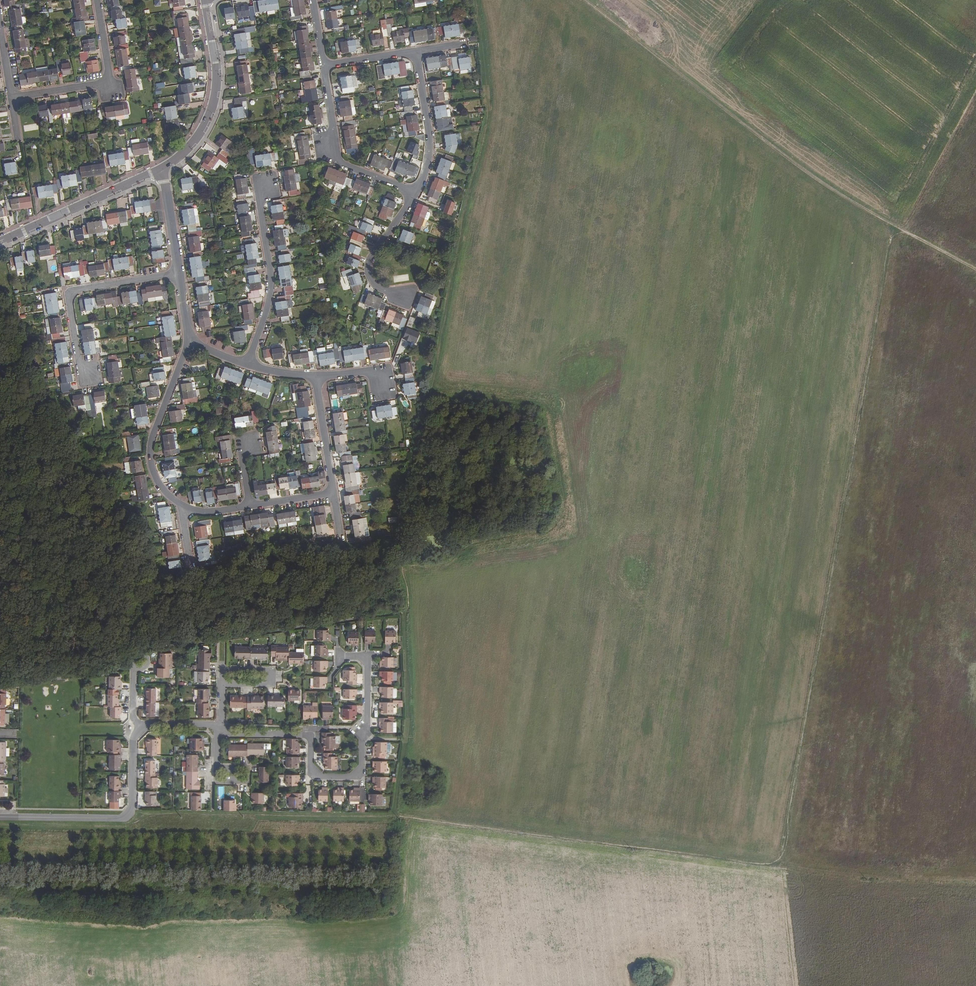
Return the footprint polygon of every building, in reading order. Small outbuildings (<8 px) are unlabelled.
[(86,0),(74,0),(73,0),(75,9),(85,8),(85,3),(87,2),(86,0)] [(118,0),(107,0),(109,8),(111,8),(111,11),(121,9),(122,9),(121,6),(119,6),(118,0)] [(265,0),(264,0),(257,1),(257,4),(252,5),(253,6),(253,11),(254,13),(266,12),(265,0)] [(266,12),(274,10),(279,10),(278,1),(273,2),(273,0),(265,0),(266,12)] [(22,8),(22,4),(15,5),(10,6),(11,9),(9,10),(10,19),(21,17),(20,8),(22,8)] [(248,7),(248,5),(237,6),(238,18),(250,16),(250,20),(255,19),(254,13),(253,11),(249,11),(248,7)] [(342,9),(341,5),(330,7),(331,11),(325,12),(327,21),(337,19),(335,11),(342,9)] [(306,15),(304,6),(294,7),(295,16),(292,16),(290,17),(291,21),(303,19),(303,15),(306,15)] [(233,7),(224,9),(225,20),(235,18),(233,7)] [(86,14),(85,8),(75,9),(76,18),(72,19),(73,23),(74,23),(84,21),(88,20),(87,15),(86,14)] [(122,19),(121,9),(111,11),(109,11),(109,16),(111,16),(112,20),(116,20),(122,19)] [(185,13),(184,9),(172,11),(173,16),(176,15),(178,28),(189,26),(188,19),(187,13),(185,13)] [(25,16),(21,17),(10,19),(12,28),(14,27),(14,31),(23,29),(26,29),(25,25),(26,25),(25,16)] [(127,28),(125,18),(122,19),(116,20),(118,29),(127,28)] [(338,28),(337,19),(327,21),(328,29),(333,28),(334,33),(345,31),(345,26),(338,28)] [(389,19),(385,19),(386,24),(388,37),(393,36),(394,42),(405,41),(404,36),(403,30),(392,31),(391,24),(390,24),(389,19)] [(86,36),(84,21),(74,23),(77,37),(86,36)] [(463,23),(451,25),(452,36),(460,35),(460,32),(464,31),(463,23)] [(388,37),(386,24),(381,25),(382,33),(371,34),(373,46),(384,44),(383,37),(388,37)] [(445,38),(452,36),(451,25),(438,27),(439,35),(444,35),(445,38)] [(190,31),(189,26),(178,28),(180,37),(192,35),(191,31),(190,31)] [(308,31),(307,26),(296,27),(296,31),(298,41),(308,39),(307,31),(308,31)] [(250,32),(250,27),(233,30),(235,42),(247,41),(246,33),(250,32)] [(439,35),(438,27),(426,29),(428,40),(435,39),(435,36),(439,35)] [(25,39),(23,29),(14,31),(11,31),(11,36),(13,36),(14,41),(25,39)] [(428,40),(426,29),(413,31),(415,42),(428,40)] [(127,35),(126,30),(115,32),(116,36),(113,36),(115,46),(116,46),(125,44),(124,35),(127,35)] [(193,39),(192,35),(180,37),(181,46),(192,44),(191,39),(193,39)] [(26,51),(25,39),(14,41),(15,47),(14,47),(15,53),(26,51)] [(80,58),(88,57),(87,52),(95,50),(94,39),(82,41),(84,52),(79,53),(80,58)] [(309,44),(308,39),(298,41),(299,50),(311,48),(311,44),(309,44)] [(361,48),(360,39),(355,40),(347,41),(349,52),(357,51),(356,48),(361,48)] [(248,48),(247,41),(235,42),(236,50),(239,49),(240,54),(253,52),(253,47),(248,48)] [(349,52),(347,41),(335,43),(336,51),(341,50),(341,53),(349,52)] [(128,48),(127,44),(125,44),(116,46),(117,49),(115,50),(117,58),(127,57),(126,49),(128,48)] [(193,51),(192,44),(181,46),(183,59),(180,59),(180,65),(193,62),(192,58),(195,57),(194,51),(193,51)] [(312,53),(311,48),(299,50),(301,59),(311,57),(310,53),(312,53)] [(453,69),(451,57),(446,58),(445,55),(438,56),(440,68),(449,66),(450,70),(453,70),(453,69)] [(440,68),(438,56),(431,57),(431,60),(426,61),(428,69),(440,68)] [(471,68),(470,57),(467,58),(458,59),(458,56),(451,57),(453,69),(454,68),(454,70),(471,68)] [(89,61),(88,57),(80,58),(81,63),(86,62),(87,73),(99,71),(97,60),(89,61)] [(129,66),(127,57),(117,58),(118,68),(120,68),(120,71),(122,70),(131,69),(131,65),(129,66)] [(312,65),(311,57),(301,59),(303,72),(309,71),(314,70),(313,65),(312,65)] [(248,73),(246,60),(235,62),(236,68),(238,75),(248,73)] [(60,61),(56,61),(57,69),(58,73),(62,72),(62,75),(71,73),(70,64),(60,65),(60,61)] [(407,76),(405,61),(391,63),(392,74),(400,73),(400,77),(407,76)] [(392,74),(391,63),(376,65),(378,80),(385,79),(385,76),(392,74)] [(196,77),(194,66),(183,68),(185,79),(196,77)] [(136,77),(135,68),(131,69),(122,70),(123,75),(125,75),(126,79),(136,77)] [(59,79),(58,73),(57,69),(48,70),(50,83),(54,82),(54,80),(59,79)] [(37,82),(50,81),(48,70),(36,72),(37,82)] [(37,82),(36,72),(18,75),(20,86),(30,85),(30,84),(37,82)] [(252,93),(248,73),(238,75),(239,82),(238,82),(240,95),(252,93)] [(357,86),(355,75),(341,78),(342,88),(357,86)] [(311,81),(310,76),(303,77),(304,90),(316,88),(314,80),(311,81)] [(138,86),(136,77),(126,79),(127,86),(126,87),(127,92),(139,90),(139,86),(138,86)] [(443,92),(441,80),(430,81),(432,94),(443,92)] [(191,83),(180,85),(182,95),(188,93),(193,93),(191,83)] [(410,91),(409,85),(401,87),(403,99),(414,98),(413,90),(410,91)] [(317,95),(316,88),(304,90),(306,97),(307,102),(315,101),(318,100),(317,95)] [(444,101),(443,92),(432,94),(433,102),(436,102),(437,106),(450,104),(449,100),(444,101)] [(190,103),(188,93),(182,95),(177,95),(179,105),(190,103)] [(351,108),(349,95),(341,96),(341,101),(339,102),(340,110),(351,108)] [(244,118),(241,102),(246,101),(245,96),(233,98),(234,103),(234,108),(231,109),(233,120),(244,118)] [(91,98),(82,100),(83,109),(92,108),(91,98)] [(415,105),(414,98),(403,99),(405,112),(413,110),(412,106),(415,105)] [(83,109),(82,100),(76,100),(76,101),(69,103),(70,113),(83,111),(83,109)] [(61,115),(59,102),(55,103),(55,105),(51,106),(51,108),(52,116),(61,115)] [(70,113),(69,103),(64,104),(63,102),(59,102),(61,115),(70,113)] [(128,114),(126,103),(120,104),(120,105),(114,106),(115,116),(128,114)] [(452,109),(452,104),(450,104),(437,106),(434,107),(435,112),(436,119),(447,117),(446,110),(449,109),(452,109)] [(52,116),(51,108),(47,109),(47,105),(37,107),(39,117),(48,116),(49,120),(53,120),(52,116)] [(319,110),(318,105),(313,106),(308,106),(310,115),(321,114),(321,110),(319,110)] [(115,116),(114,106),(107,107),(106,106),(101,107),(101,108),(101,110),(97,111),(98,119),(115,116)] [(175,106),(172,106),(164,108),(166,120),(177,118),(175,106)] [(352,115),(351,108),(340,110),(341,117),(344,117),(345,121),(353,120),(352,115)] [(413,115),(413,110),(405,112),(401,112),(401,114),(401,116),(405,115),(405,119),(400,120),(401,125),(402,125),(406,124),(417,123),(416,115),(413,115)] [(322,118),(321,114),(310,115),(311,125),(321,123),(320,118),(322,118)] [(448,125),(447,117),(436,119),(438,132),(449,130),(448,125)] [(179,131),(177,118),(166,120),(168,133),(179,131)] [(419,130),(417,123),(406,124),(408,132),(408,137),(416,136),(416,131),(419,130)] [(355,136),(353,125),(343,127),(344,138),(355,136)] [(305,135),(304,132),(293,134),(294,138),(296,137),(297,148),(309,147),(307,135),(305,135)] [(461,144),(459,133),(445,135),(447,147),(445,150),(454,154),(458,145),(461,144)] [(231,142),(222,135),(215,145),(221,149),(219,153),(225,158),(231,151),(227,148),(231,142)] [(358,152),(355,136),(344,138),(347,154),(358,152)] [(152,142),(151,138),(147,139),(147,142),(139,143),(141,154),(149,153),(148,150),(153,149),(152,142)] [(141,154),(139,143),(131,144),(132,147),(127,148),(127,152),(128,156),(141,154)] [(419,146),(412,143),(408,153),(412,155),(411,159),(417,161),(418,157),(417,157),(419,152),(418,152),(419,149),(418,148),(419,146)] [(310,158),(309,147),(297,148),(299,159),(297,160),(298,165),(309,163),(308,159),(310,158)] [(263,166),(261,155),(254,156),(253,149),(248,150),(250,165),(255,164),(256,167),(263,166)] [(128,156),(127,152),(122,153),(115,154),(117,165),(125,164),(124,161),(129,160),(128,156)] [(226,164),(229,161),(225,158),(219,153),(216,157),(210,152),(203,162),(204,163),(202,166),(208,170),(210,167),(212,168),(219,160),(226,164)] [(275,161),(274,153),(261,155),(263,166),(271,165),(271,162),(275,161)] [(381,157),(369,153),(366,161),(371,163),(370,165),(377,168),(381,157)] [(117,165),(115,154),(103,156),(104,163),(104,167),(117,165)] [(449,169),(453,157),(446,154),(444,159),(441,158),(439,165),(449,169)] [(393,162),(381,157),(377,168),(384,170),(385,168),(390,170),(393,162)] [(406,174),(409,165),(398,161),(399,159),(395,157),(393,162),(390,170),(389,171),(394,173),(394,171),(405,176),(406,174)] [(12,163),(11,158),(3,159),(6,175),(16,173),(15,162),(12,163)] [(104,167),(104,163),(91,165),(93,176),(101,175),(101,171),(105,171),(104,167)] [(416,177),(419,168),(409,164),(409,165),(406,174),(409,175),(410,174),(412,175),(416,177)] [(93,176),(91,165),(79,167),(80,169),(80,174),(81,178),(93,176)] [(445,178),(449,169),(439,165),(436,172),(438,173),(437,178),(447,182),(448,179),(445,178)] [(336,182),(340,172),(333,169),(328,167),(327,170),(324,177),(329,179),(328,183),(335,185),(336,182)] [(296,182),(294,170),(285,171),(286,176),(283,176),(284,184),(296,182)] [(347,174),(340,172),(336,182),(347,186),(350,179),(346,177),(347,174)] [(81,178),(80,174),(76,174),(68,175),(70,186),(77,185),(77,182),(82,181),(81,178)] [(243,178),(242,174),(234,175),(236,188),(248,186),(246,178),(243,178)] [(70,186),(68,175),(60,177),(61,179),(56,180),(56,184),(57,188),(70,186)] [(199,191),(196,177),(181,179),(182,190),(193,188),(194,192),(199,191)] [(355,180),(350,179),(347,186),(359,191),(363,181),(356,178),(355,180)] [(446,185),(447,182),(437,178),(435,182),(433,181),(430,189),(440,193),(444,184),(446,185)] [(370,183),(363,181),(359,191),(371,195),(374,188),(370,186),(370,183)] [(297,191),(296,182),(284,184),(285,191),(288,191),(289,196),(300,194),(299,191),(297,191)] [(57,188),(56,184),(54,184),(44,186),(46,197),(53,196),(53,193),(57,192),(57,188)] [(46,197),(44,186),(32,188),(33,196),(38,195),(38,198),(46,197)] [(249,193),(248,186),(236,188),(238,200),(244,199),(246,199),(245,194),(249,193)] [(436,204),(440,193),(430,189),(427,196),(429,197),(428,201),(436,204)] [(32,207),(29,191),(27,191),(28,196),(26,196),(18,198),(20,209),(32,207)] [(395,197),(387,194),(383,206),(394,210),(396,203),(393,201),(395,197)] [(20,209),(18,198),(10,199),(10,202),(6,203),(6,208),(7,211),(20,209)] [(154,202),(154,199),(142,201),(143,212),(156,210),(154,202)] [(245,204),(244,199),(238,200),(236,200),(238,213),(246,211),(249,211),(248,203),(245,204)] [(282,204),(281,199),(279,199),(273,200),(274,205),(271,206),(272,213),(283,212),(282,204)] [(143,212),(142,201),(134,203),(134,205),(129,206),(130,210),(131,214),(143,212)] [(455,203),(448,201),(443,213),(451,216),(454,210),(453,210),(455,203)] [(193,208),(192,203),(184,205),(185,209),(181,210),(183,217),(194,216),(193,208)] [(424,219),(428,207),(418,203),(413,215),(424,219)] [(391,217),(394,210),(383,206),(378,217),(385,220),(387,215),(391,217)] [(131,214),(130,210),(118,212),(120,223),(127,221),(127,218),(131,218),(131,214)] [(247,216),(246,211),(238,213),(240,225),(251,223),(250,216),(247,216)] [(120,223),(118,212),(105,214),(106,219),(106,220),(107,225),(120,223)] [(285,224),(283,212),(272,213),(273,221),(276,220),(277,225),(283,224),(285,224)] [(424,219),(413,215),(411,222),(413,222),(411,228),(419,231),(424,219)] [(195,223),(194,216),(183,217),(184,225),(187,225),(188,232),(196,231),(195,223)] [(370,233),(374,221),(364,217),(362,222),(360,229),(366,231),(370,233)] [(107,225),(106,220),(94,221),(96,233),(103,232),(103,229),(107,228),(107,225)] [(96,233),(94,221),(86,223),(87,226),(82,227),(82,229),(84,238),(88,237),(87,234),(96,233)] [(252,231),(251,223),(240,225),(242,237),(246,237),(250,236),(249,231),(252,231)] [(283,225),(283,224),(277,225),(274,226),(275,231),(272,231),(273,239),(284,237),(284,231),(283,225)] [(158,230),(157,225),(149,226),(151,239),(162,237),(161,230),(158,230)] [(362,243),(366,231),(360,229),(358,228),(356,233),(353,231),(351,239),(362,243)] [(84,238),(82,229),(70,231),(71,239),(76,238),(77,241),(84,239),(84,238)] [(410,244),(413,233),(403,229),(399,240),(410,244)] [(202,235),(201,230),(196,231),(188,232),(189,237),(187,237),(188,245),(200,243),(198,236),(202,235)] [(163,244),(162,237),(151,239),(152,251),(161,250),(160,245),(163,244)] [(284,237),(273,239),(274,246),(277,246),(278,251),(286,249),(284,237)] [(253,244),(252,239),(244,240),(245,245),(241,246),(241,247),(242,253),(246,253),(258,251),(257,243),(253,244)] [(358,255),(363,243),(362,243),(351,239),(349,243),(350,244),(348,251),(353,253),(358,255)] [(201,256),(200,243),(188,245),(190,252),(192,252),(193,257),(200,256),(201,256)] [(56,254),(54,246),(50,247),(49,244),(38,246),(39,257),(56,254)] [(291,261),(289,249),(281,250),(282,255),(278,255),(279,263),(291,261)] [(36,261),(34,250),(21,252),(22,256),(22,260),(27,260),(28,263),(36,261)] [(164,262),(162,250),(161,250),(152,251),(151,251),(153,263),(164,262)] [(259,258),(258,251),(246,253),(248,265),(243,265),(244,269),(257,267),(255,259),(259,258)] [(357,268),(361,256),(358,255),(353,253),(351,258),(349,257),(346,264),(357,268)] [(22,260),(22,256),(9,258),(11,266),(16,266),(16,268),(23,267),(24,267),(22,260)] [(133,264),(132,256),(120,258),(121,269),(129,267),(128,265),(133,264)] [(202,268),(200,256),(193,257),(189,258),(191,270),(202,268)] [(121,269),(120,258),(107,260),(108,262),(109,268),(114,267),(114,270),(121,269)] [(109,268),(108,262),(95,264),(97,275),(104,274),(104,271),(109,270),(109,268)] [(84,274),(83,264),(80,265),(70,266),(72,277),(79,276),(84,275),(84,274)] [(97,275),(95,264),(88,266),(87,264),(83,264),(84,274),(89,273),(90,277),(97,275)] [(148,275),(156,271),(153,265),(145,269),(148,275)] [(293,270),(292,265),(278,267),(280,280),(291,278),(290,270),(293,270)] [(72,277),(70,266),(58,268),(59,277),(64,276),(65,278),(72,277)] [(254,270),(253,267),(244,269),(245,276),(248,276),(249,283),(260,282),(259,274),(256,275),(255,269),(254,270)] [(204,276),(202,268),(191,270),(193,278),(195,277),(196,282),(198,282),(209,280),(208,276),(204,276)] [(362,283),(358,273),(349,276),(347,270),(341,272),(343,278),(347,276),(350,284),(353,293),(360,291),(359,289),(361,288),(360,284),(362,283)] [(293,294),(291,278),(280,280),(281,287),(284,287),(285,295),(290,295),(293,294)] [(209,283),(209,280),(198,282),(199,287),(196,287),(197,295),(208,293),(207,283),(209,283)] [(262,290),(260,282),(249,283),(250,293),(247,293),(248,299),(249,299),(260,297),(258,290),(262,290)] [(168,298),(166,286),(161,287),(160,285),(153,286),(154,297),(162,296),(163,299),(168,298)] [(154,297),(153,286),(145,287),(146,290),(141,291),(141,293),(143,301),(147,300),(147,298),(154,297)] [(53,293),(52,288),(44,289),(45,294),(46,302),(57,300),(56,293),(53,293)] [(143,301),(141,293),(136,294),(136,291),(128,292),(130,303),(138,302),(138,305),(143,304),(143,301)] [(130,303),(128,292),(121,293),(121,296),(116,297),(118,305),(130,303)] [(431,300),(433,295),(426,292),(424,297),(421,296),(418,303),(429,307),(431,300)] [(116,297),(116,294),(111,295),(111,293),(103,294),(105,305),(115,303),(115,305),(118,305),(116,297)] [(210,305),(208,293),(197,295),(198,302),(201,302),(202,306),(210,305)] [(371,307),(375,296),(368,293),(367,296),(362,294),(359,302),(364,304),(371,307)] [(105,305),(103,294),(96,295),(96,297),(91,298),(92,307),(97,306),(105,305)] [(291,300),(290,295),(285,295),(277,297),(278,302),(275,302),(276,310),(287,308),(286,301),(291,300)] [(382,298),(375,296),(371,307),(383,311),(383,310),(386,303),(381,302),(382,298)] [(92,307),(91,298),(79,300),(80,311),(93,309),(92,307)] [(249,304),(249,299),(248,299),(240,300),(242,313),(253,311),(252,303),(249,304)] [(59,312),(57,300),(46,302),(47,309),(48,314),(57,313),(59,312)] [(426,314),(429,307),(418,303),(416,310),(418,311),(417,316),(424,319),(426,314)] [(211,310),(210,305),(202,306),(198,307),(199,312),(197,313),(198,320),(209,318),(208,310),(211,310)] [(289,320),(287,308),(276,310),(277,317),(280,317),(281,321),(289,320)] [(388,311),(383,310),(383,311),(380,318),(392,322),(396,311),(389,309),(388,311)] [(170,316),(169,311),(161,312),(163,324),(174,322),(173,315),(170,316)] [(254,319),(253,311),(242,313),(244,326),(247,325),(252,324),(252,319),(254,319)] [(402,317),(403,314),(396,311),(392,322),(400,325),(398,328),(402,330),(404,325),(407,319),(402,317)] [(58,317),(57,313),(48,314),(50,327),(61,325),(60,317),(58,317)] [(412,328),(415,318),(410,316),(406,326),(412,328)] [(211,331),(209,318),(198,320),(199,328),(202,327),(203,332),(211,331)] [(175,330),(174,322),(163,324),(164,334),(165,337),(170,336),(173,336),(172,331),(175,330)] [(62,332),(61,325),(50,327),(51,337),(52,339),(60,338),(59,333),(62,332)] [(247,330),(247,325),(244,326),(234,327),(235,332),(233,332),(234,343),(245,341),(244,331),(247,330)] [(94,341),(92,328),(81,330),(83,342),(94,341)] [(416,343),(420,333),(407,328),(403,339),(411,342),(411,341),(416,343)] [(172,348),(170,336),(165,337),(161,337),(155,338),(156,343),(160,343),(161,350),(172,348)] [(65,337),(62,337),(60,338),(52,339),(52,344),(55,344),(56,351),(67,349),(65,337)] [(95,348),(94,341),(83,342),(85,355),(99,353),(98,348),(95,348)] [(378,359),(376,348),(368,349),(367,345),(362,345),(363,347),(364,356),(364,358),(369,357),(369,360),(378,359)] [(389,354),(388,346),(376,348),(378,359),(385,358),(389,357),(389,354)] [(284,358),(282,347),(266,349),(267,357),(272,357),(273,359),(284,358)] [(364,356),(363,347),(351,349),(352,360),(359,359),(359,357),(364,356)] [(173,355),(172,348),(161,350),(163,358),(159,359),(160,363),(171,361),(170,356),(173,355)] [(340,359),(338,348),(333,349),(334,351),(333,352),(326,353),(328,364),(335,363),(334,360),(340,359)] [(352,360),(351,349),(343,350),(342,348),(338,348),(340,359),(340,362),(352,360)] [(68,356),(67,349),(56,351),(58,364),(66,362),(65,357),(68,356)] [(317,350),(312,351),(314,359),(314,362),(314,363),(319,362),(320,365),(328,364),(326,353),(318,354),(318,351),(317,350)] [(314,359),(312,351),(300,353),(302,364),(309,363),(314,362),(314,359)] [(294,365),(302,364),(300,353),(288,355),(289,363),(294,362),(294,365)] [(118,369),(116,356),(108,358),(108,362),(106,363),(107,370),(118,369)] [(67,367),(66,362),(58,364),(60,376),(70,374),(69,366),(67,367)] [(413,378),(411,362),(400,363),(402,374),(404,374),(405,379),(413,378)] [(165,379),(163,367),(155,368),(156,373),(153,373),(154,381),(165,379)] [(228,380),(231,370),(224,367),(223,369),(219,368),(215,378),(220,380),(221,377),(228,380)] [(120,381),(118,369),(107,370),(109,383),(120,381)] [(239,372),(231,370),(228,380),(239,384),(242,376),(238,375),(239,372)] [(72,382),(70,374),(60,376),(63,393),(70,391),(69,382),(72,382)] [(256,390),(260,380),(253,377),(252,380),(247,378),(244,386),(249,388),(256,390)] [(193,390),(191,378),(182,379),(183,383),(180,384),(182,392),(193,390)] [(416,398),(414,383),(413,378),(405,379),(402,379),(403,384),(403,387),(404,391),(404,395),(407,395),(408,399),(416,398)] [(272,384),(260,380),(256,390),(263,393),(262,396),(267,398),(272,384)] [(150,387),(149,381),(141,383),(142,388),(146,387),(148,398),(159,396),(157,385),(150,387)] [(355,382),(348,383),(350,394),(362,392),(361,384),(356,385),(355,382)] [(350,394),(348,383),(335,384),(336,388),(337,396),(342,395),(350,394)] [(298,384),(290,385),(291,394),(296,393),(298,400),(309,398),(307,391),(304,391),(303,386),(299,386),(298,384)] [(93,395),(88,395),(90,409),(95,409),(94,402),(105,401),(104,390),(93,392),(93,395)] [(194,402),(193,390),(182,392),(183,400),(185,399),(186,403),(194,402)] [(90,409),(88,395),(83,396),(83,393),(72,395),(73,406),(85,404),(85,410),(90,409)] [(310,406),(309,398),(298,400),(299,408),(296,408),(297,419),(308,417),(307,406),(310,406)] [(143,409),(142,404),(134,405),(136,418),(147,416),(146,409),(143,409)] [(185,409),(184,404),(183,404),(176,405),(177,411),(169,412),(171,422),(182,421),(180,410),(185,409)] [(391,407),(390,404),(383,405),(385,417),(397,415),(395,407),(391,407)] [(385,417),(383,405),(375,406),(376,410),(371,411),(372,419),(385,417)] [(256,422),(254,411),(251,412),(251,416),(243,417),(244,426),(253,425),(252,422),(256,422)] [(344,421),(342,412),(332,413),(333,418),(331,418),(332,423),(344,421)] [(244,426),(243,417),(234,418),(234,414),(230,415),(232,426),(235,425),(235,428),(244,426)] [(148,424),(147,416),(136,418),(138,430),(146,429),(145,424),(148,424)] [(309,421),(309,417),(308,417),(298,419),(299,422),(303,422),(304,430),(313,429),(312,421),(309,421)] [(345,430),(344,421),(332,423),(332,427),(335,427),(335,432),(345,430)] [(172,428),(165,430),(165,435),(162,436),(163,443),(174,441),(173,434),(172,428)] [(314,438),(313,429),(304,430),(305,439),(301,440),(302,443),(303,443),(313,441),(312,438),(314,438)] [(277,439),(276,430),(266,432),(267,436),(265,437),(265,441),(277,439)] [(345,443),(343,434),(347,434),(346,430),(335,432),(336,435),(334,436),(335,444),(345,443)] [(130,437),(129,432),(121,433),(122,438),(127,437),(129,452),(140,450),(138,435),(130,437)] [(222,450),(231,449),(229,440),(227,440),(226,437),(215,438),(216,442),(220,442),(222,450)] [(279,452),(277,439),(265,441),(266,446),(268,445),(270,453),(279,452)] [(175,449),(174,441),(163,443),(164,451),(167,450),(168,455),(176,454),(176,453),(175,449)] [(314,446),(313,441),(303,443),(305,452),(316,450),(316,446),(314,446)] [(346,451),(345,443),(335,444),(337,453),(339,453),(339,456),(342,456),(350,454),(350,451),(346,451)] [(232,457),(231,449),(222,450),(223,459),(218,460),(219,463),(230,461),(230,458),(232,457)] [(317,454),(316,450),(305,452),(306,461),(316,460),(315,454),(317,454)] [(355,472),(352,454),(350,454),(342,456),(343,461),(341,461),(342,467),(343,467),(344,474),(355,472)] [(132,461),(132,456),(124,458),(120,459),(121,461),(124,461),(124,463),(129,462),(131,473),(142,471),(140,460),(132,461)] [(175,469),(173,456),(169,457),(165,458),(165,463),(163,463),(164,471),(175,469)] [(176,479),(175,469),(164,471),(165,478),(168,478),(169,483),(177,481),(176,479)] [(326,482),(324,471),(318,472),(318,476),(310,477),(311,487),(320,485),(319,483),(326,482)] [(359,490),(359,484),(356,485),(355,472),(344,474),(345,480),(344,480),(345,486),(345,492),(357,490),(359,490)] [(147,487),(145,475),(133,477),(133,482),(134,481),(136,489),(147,487)] [(296,487),(298,486),(296,475),(287,477),(289,489),(296,487)] [(311,487),(310,477),(301,479),(300,475),(296,475),(298,486),(302,486),(302,488),(311,487)] [(289,489),(287,477),(278,478),(280,488),(285,488),(285,489),(289,489)] [(276,490),(280,490),(280,488),(278,478),(275,479),(275,483),(266,484),(268,494),(277,492),(276,490)] [(268,494),(266,484),(258,485),(257,480),(253,481),(255,493),(259,493),(259,495),(268,494)] [(240,495),(238,483),(235,484),(235,487),(226,488),(225,488),(227,499),(237,498),(237,495),(240,495)] [(148,494),(147,487),(136,489),(137,496),(138,501),(146,500),(145,495),(148,494)] [(227,499),(225,488),(216,489),(216,487),(212,488),(214,499),(218,498),(218,501),(227,499)] [(202,501),(200,490),(188,492),(189,500),(194,499),(194,502),(202,501)] [(355,503),(353,494),(357,494),(357,490),(345,492),(346,495),(344,495),(345,505),(355,503)] [(207,503),(215,502),(213,491),(201,493),(202,501),(207,500),(207,503)] [(166,506),(165,502),(157,503),(159,515),(170,513),(169,506),(166,506)] [(356,512),(355,503),(345,505),(347,513),(349,513),(350,517),(361,515),(360,511),(356,512)] [(326,516),(324,506),(313,507),(315,525),(326,523),(325,516),(326,516)] [(292,509),(285,510),(287,522),(288,526),(297,525),(294,510),(292,510),(292,509)] [(287,522),(285,510),(281,511),(281,513),(276,514),(278,524),(287,522)] [(172,526),(170,513),(159,515),(161,528),(172,526)] [(267,513),(258,514),(260,523),(261,528),(274,526),(273,514),(268,515),(267,513)] [(260,523),(258,514),(244,516),(246,530),(252,529),(251,524),(260,523)] [(236,518),(232,519),(234,531),(243,529),(242,520),(237,520),(236,518)] [(364,527),(362,518),(353,520),(353,524),(351,525),(351,529),(364,527)] [(234,531),(232,519),(228,519),(228,522),(223,523),(225,532),(234,531)] [(200,538),(200,541),(207,540),(207,537),(206,526),(210,525),(210,520),(199,521),(200,527),(195,527),(196,538),(200,538)] [(327,530),(326,523),(315,525),(317,537),(329,536),(328,530),(327,530)] [(368,527),(364,527),(351,529),(352,533),(355,533),(356,539),(357,539),(358,542),(366,542),(365,536),(369,535),(368,527)] [(173,535),(172,531),(164,532),(166,544),(177,542),(175,535),(173,535)] [(200,541),(199,541),(200,546),(197,546),(198,554),(209,552),(208,540),(207,540),(200,541)] [(179,555),(177,542),(166,544),(167,554),(167,557),(170,556),(179,555)] [(211,562),(209,552),(198,554),(199,561),(202,561),(203,566),(215,564),(215,561),(211,562)] [(180,567),(179,555),(170,556),(171,561),(168,561),(169,569),(180,567)] [(318,630),(318,640),(331,641),(331,636),(329,636),(329,634),(329,630),(318,630)] [(376,631),(365,631),(365,644),(369,644),(369,642),(371,642),(375,642),(376,631)] [(395,642),(396,631),(386,631),(386,644),(390,644),(390,642),(392,642),(395,642)] [(355,646),(359,646),(359,633),(348,633),(348,643),(353,643),(355,643),(355,646)] [(271,646),(271,656),(276,656),(276,657),(289,658),(289,653),(289,647),(276,647),(276,646),(271,646)] [(315,646),(315,656),(328,656),(328,652),(326,652),(326,650),(326,646),(315,646)] [(235,647),(235,657),(242,657),(242,658),(251,658),(251,648),(251,647),(235,647)] [(251,648),(251,658),(260,658),(262,658),(262,660),(268,660),(268,648),(251,648)] [(197,665),(197,669),(200,669),(208,669),(209,669),(210,656),(211,656),(211,650),(199,650),(199,664),(197,664),(197,665)] [(172,653),(160,653),(160,659),(160,660),(159,660),(159,668),(169,668),(172,668),(172,653)] [(304,653),(289,653),(289,658),(289,663),(298,663),(304,663),(304,653)] [(380,667),(397,667),(397,657),(382,657),(382,661),(382,663),(380,663),(380,667)] [(328,665),(328,661),(315,661),(315,671),(326,671),(326,667),(326,665),(328,665)] [(355,677),(355,675),(355,670),(355,667),(349,667),(349,670),(344,670),(344,681),(348,681),(348,684),(357,685),(357,677),(355,677)] [(159,668),(156,668),(156,672),(158,672),(158,676),(158,677),(169,677),(169,668),(159,668)] [(200,672),(198,672),(198,681),(198,683),(208,683),(208,678),(208,676),(209,676),(209,672),(208,672),(200,672)] [(391,681),(393,681),(393,672),(380,672),(380,676),(382,676),(382,677),(382,681),(384,681),(391,681)] [(121,676),(109,676),(109,689),(118,689),(119,689),(122,689),(122,685),(120,685),(119,685),(119,681),(120,681),(121,676)] [(327,681),(327,677),(314,677),(314,687),(325,687),(325,683),(325,681),(327,681)] [(397,688),(396,687),(380,687),(380,691),(382,691),(382,693),(382,697),(396,698),(397,697),(397,688)] [(156,688),(147,688),(147,702),(155,703),(156,703),(156,688)] [(118,695),(118,689),(109,689),(108,689),(108,707),(111,707),(119,707),(119,703),(118,703),(118,699),(118,695)] [(209,689),(198,689),(198,699),(197,699),(197,703),(198,703),(207,703),(207,699),(209,699),(209,689)] [(357,690),(344,689),(344,699),(355,699),(355,695),(355,694),(357,694),(357,690)] [(293,690),(288,690),(288,701),(294,701),(294,700),(300,700),(300,691),(293,691),(293,690)] [(230,697),(230,706),(243,706),(243,708),(247,708),(247,697),(243,697),(243,696),(239,696),(239,697),(235,697),(230,697)] [(247,708),(247,710),(251,710),(251,708),(264,709),(264,697),(256,697),(256,696),(251,696),(251,697),(247,697),(247,708)] [(277,696),(268,696),(268,706),(284,707),(284,697),(280,697),(277,697),(277,696)] [(155,703),(147,702),(146,717),(155,717),(155,703)] [(393,703),(379,702),(379,706),(381,706),(381,709),(381,713),(393,713),(393,703)] [(207,703),(198,703),(198,717),(209,717),(209,703),(207,703)] [(343,709),(343,719),(355,720),(355,715),(355,713),(357,713),(357,705),(348,705),(348,709),(343,709)] [(318,706),(303,706),(303,719),(307,719),(307,717),(309,717),(318,717),(318,706)] [(333,706),(323,706),(323,719),(327,719),(327,717),(329,717),(333,717),(333,706)] [(119,707),(111,707),(111,718),(120,718),(120,714),(120,711),(121,711),(121,707),(119,707)] [(381,728),(381,732),(393,732),(393,722),(388,722),(388,718),(379,718),(379,726),(381,726),(381,728)] [(331,733),(322,733),(322,740),(324,740),(324,744),(324,748),(334,748),(335,748),(335,743),(335,736),(331,736),(331,733)] [(202,738),(190,738),(190,750),(204,750),(204,744),(202,744),(202,742),(202,738)] [(157,739),(148,739),(148,747),(147,755),(157,755),(157,739)] [(287,739),(287,753),(300,753),(300,745),(298,745),(298,743),(298,739),(287,739)] [(107,740),(107,752),(110,752),(118,752),(121,752),(121,746),(119,746),(119,744),(119,740),(107,740)] [(387,753),(387,751),(387,743),(387,742),(375,742),(375,747),(375,749),(373,749),(373,756),(374,756),(376,756),(382,756),(382,758),(385,758),(385,756),(386,756),(386,753),(387,753)] [(247,745),(247,756),(251,756),(251,754),(264,754),(264,749),(264,744),(247,744),(247,745)] [(229,745),(229,756),(247,756),(247,745),(229,745)] [(332,753),(324,753),(323,761),(325,761),(325,764),(325,768),(337,769),(337,757),(332,757),(332,753)] [(110,755),(110,770),(120,770),(120,766),(120,763),(121,763),(121,755),(118,755),(110,755)] [(198,755),(187,755),(187,771),(198,772),(198,755)] [(300,761),(300,757),(287,757),(286,767),(297,767),(297,763),(298,761),(300,761)] [(155,760),(146,760),(146,773),(155,774),(155,760)] [(386,761),(373,761),(373,765),(375,765),(375,767),(375,772),(386,772),(386,761)] [(269,782),(269,767),(260,767),(259,782),(269,782)] [(187,775),(187,789),(200,789),(200,781),(197,781),(196,781),(196,776),(198,776),(198,772),(187,771),(187,775)] [(147,778),(147,788),(157,788),(157,777),(155,777),(155,774),(146,773),(146,778),(147,778)] [(299,779),(299,775),(286,775),(286,785),(297,785),(297,781),(297,779),(299,779)] [(111,791),(115,791),(115,788),(118,788),(121,788),(121,784),(119,784),(119,780),(119,776),(110,776),(110,788),(111,788),(111,791)] [(386,788),(386,777),(373,777),(373,781),(375,781),(375,783),(375,787),(386,788)] [(328,788),(324,787),(324,790),(322,790),(318,790),(318,801),(328,801),(328,788)] [(333,801),(344,801),(344,788),(340,788),(340,790),(338,790),(334,790),(333,801)] [(349,801),(360,801),(360,788),(356,788),(356,790),(354,790),(350,790),(349,801)] [(111,791),(110,791),(110,802),(119,802),(119,798),(119,795),(121,795),(121,791),(118,791),(115,791),(111,791)] [(149,798),(149,805),(159,805),(159,795),(159,792),(148,791),(148,798),(149,798)] [(253,797),(253,803),(264,803),(264,793),(252,793),(252,797),(253,797)] [(289,797),(289,807),(301,807),(301,803),(301,801),(303,801),(303,793),(294,793),(294,797),(289,797)] [(382,794),(369,794),(368,798),(370,798),(370,801),(370,805),(382,805),(382,794)] [(201,796),(192,796),(192,810),(201,810),(201,796)] [(224,810),(236,811),(236,806),(235,806),(235,800),(224,800),(224,810)]
